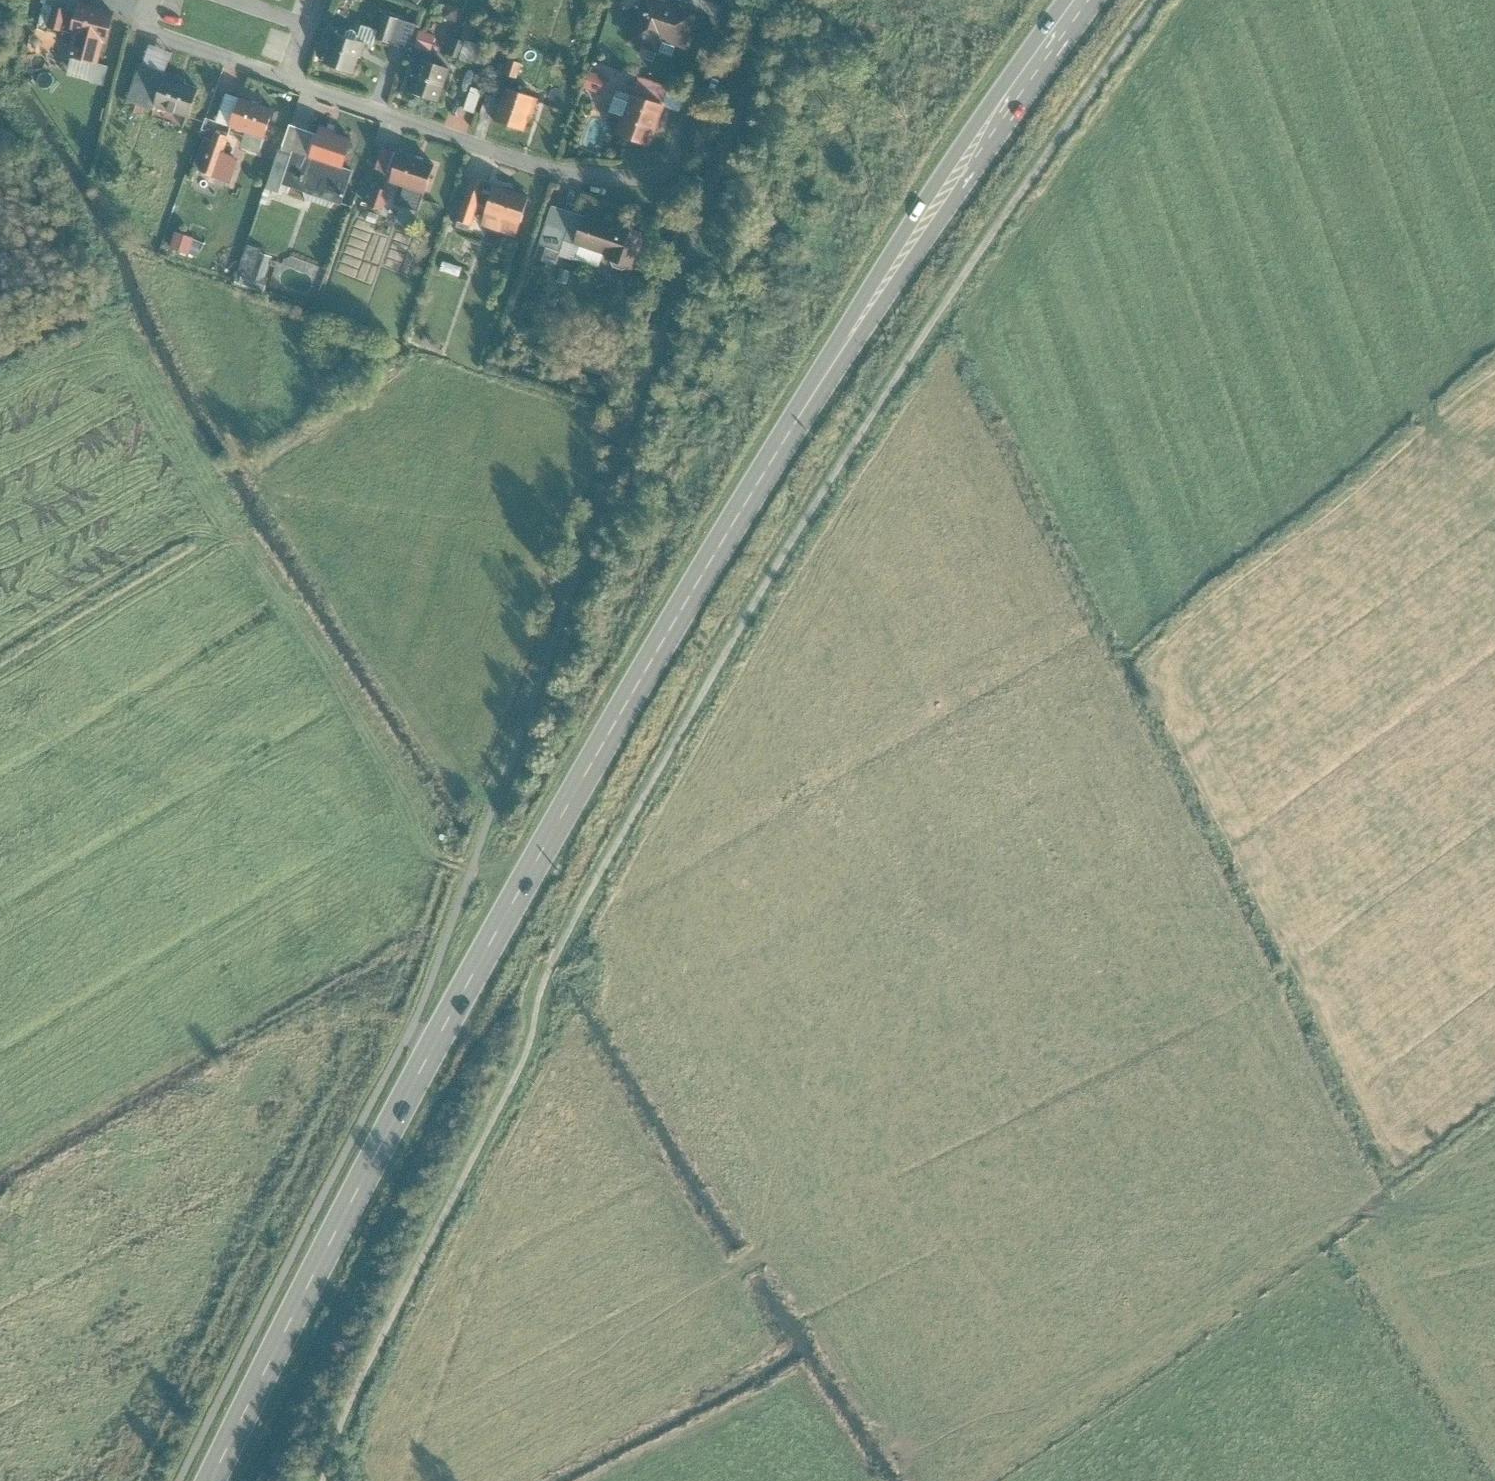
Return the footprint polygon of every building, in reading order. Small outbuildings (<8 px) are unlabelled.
[(654,0),(642,0),(627,45),(664,57),(670,38),(690,44),(700,15),(654,0)] [(452,2),(447,15),(462,20),(467,7),(452,2)] [(116,12),(76,3),(68,38),(73,39),(69,59),(98,65),(103,44),(108,45),(116,12)] [(68,12),(52,8),(46,32),(62,36),(68,12)] [(416,27),(383,16),(375,40),(407,51),(416,27)] [(364,46),(334,35),(323,64),(354,76),(364,46)] [(452,72),(417,58),(410,76),(415,77),(408,94),(438,106),(452,72)] [(610,79),(590,72),(583,90),(604,97),(610,79)] [(201,94),(164,79),(152,108),(190,123),(201,94)] [(540,102),(505,89),(493,122),(528,134),(540,102)] [(275,113),(225,96),(216,123),(265,141),(275,113)] [(630,103),(615,98),(609,115),(621,119),(615,138),(652,151),(667,107),(633,96),(630,103)] [(316,136),(290,126),(280,151),(266,189),(281,195),(284,186),(341,208),(354,173),(343,169),(354,141),(319,128),(316,136)] [(228,140),(214,135),(200,173),(214,178),(228,140)] [(439,165),(382,148),(376,169),(390,174),(387,184),(430,197),(439,165)] [(533,199),(471,178),(455,223),(473,230),(475,225),(519,240),(533,199)] [(387,192),(377,189),(369,210),(380,214),(387,192)] [(645,232),(551,205),(537,253),(535,261),(555,267),(560,251),(633,272),(645,232)] [(194,240),(175,234),(169,251),(188,257),(194,240)] [(239,280),(266,290),(279,254),(252,244),(239,280)] [(462,268),(442,261),(439,270),(458,277),(462,268)]
